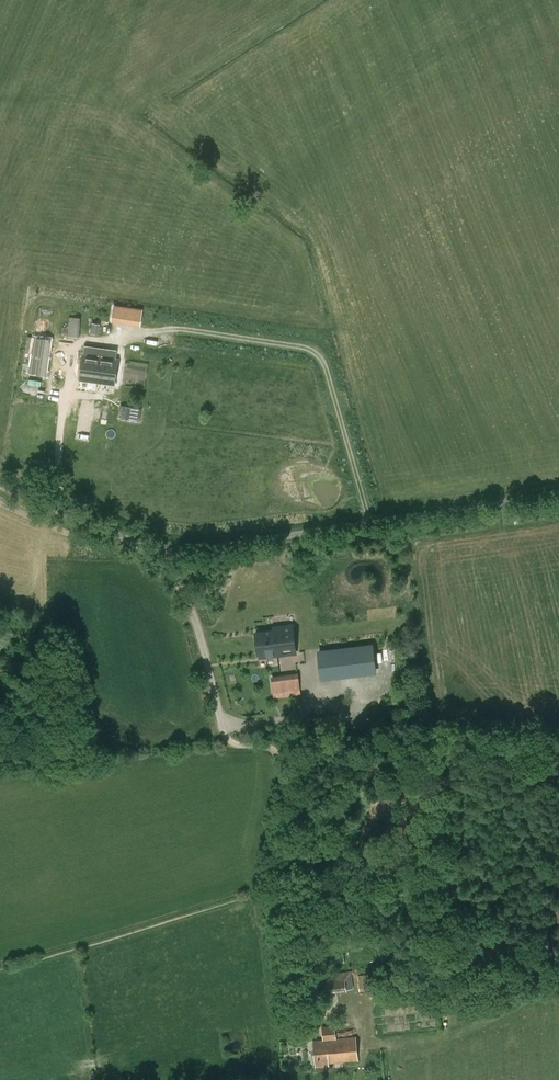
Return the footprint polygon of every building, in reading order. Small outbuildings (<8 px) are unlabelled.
[(111,321),(120,323),(123,305),(114,304),(111,321)] [(80,337),(81,317),(70,317),(68,336),(80,337)] [(106,335),(107,325),(92,323),(91,334),(106,335)] [(47,374),(52,339),(35,337),(30,372),(47,374)] [(115,385),(120,351),(107,349),(106,356),(97,355),(97,349),(84,348),(80,380),(95,382),(94,392),(101,393),(102,386),(100,385),(100,382),(115,385)] [(78,439),(91,440),(95,402),(82,401),(78,439)] [(123,405),(121,418),(139,421),(142,408),(123,405)] [(256,633),(258,655),(277,652),(277,656),(295,653),(292,625),(274,627),(274,630),(256,633)] [(375,673),(372,645),(319,652),(322,680),(375,673)] [(274,678),(275,692),(302,691),(301,677),(274,678)] [(359,974),(361,990),(375,988),(373,973),(359,974)] [(350,974),(328,974),(328,992),(350,992),(350,974)] [(329,1063),(358,1061),(356,1037),(336,1039),(335,1026),(322,1027),(323,1037),(326,1037),(326,1039),(313,1040),(315,1067),(329,1066),(329,1063)]
